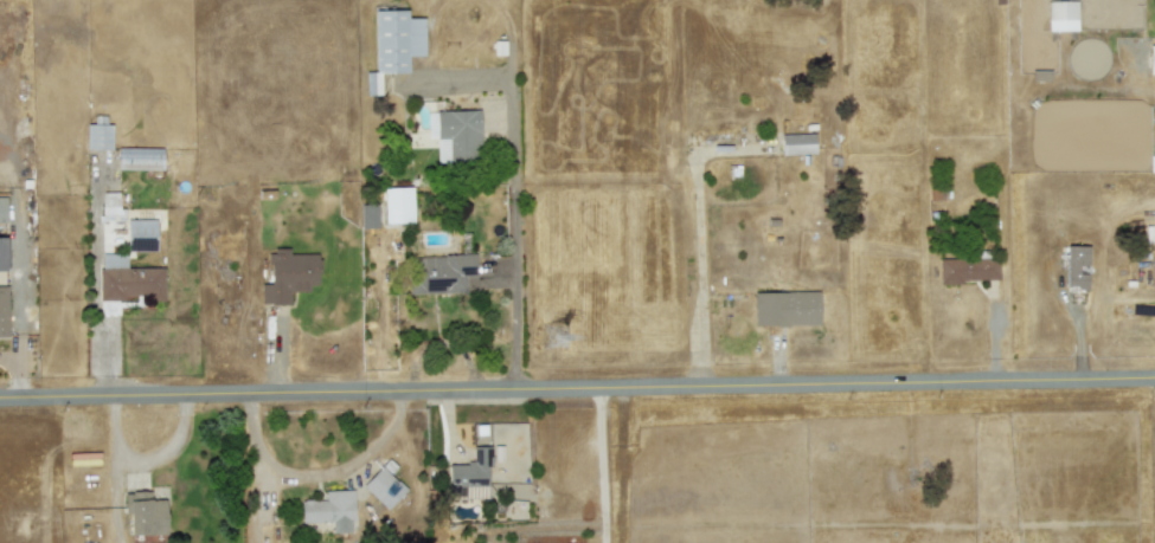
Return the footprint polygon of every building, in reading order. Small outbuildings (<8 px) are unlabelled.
[(1076,1),(1047,1),(1047,31),(1077,30),(1076,1)] [(374,72),(365,72),(365,95),(380,93),(380,73),(408,72),(408,57),(423,56),(423,18),(406,18),(406,9),(373,11),(374,72)] [(435,138),(436,163),(480,161),(477,110),(426,112),(428,138),(435,138)] [(85,149),(109,149),(109,116),(94,116),(94,124),(85,124),(85,149)] [(815,154),(814,134),(779,135),(781,155),(815,154)] [(162,169),(162,148),(117,148),(117,169),(162,169)] [(383,188),(384,224),(412,222),(411,187),(383,188)] [(118,192),(100,193),(101,221),(123,221),(123,208),(118,208),(118,192)] [(360,228),(378,228),(377,203),(359,205),(360,228)] [(126,220),(126,252),(156,251),(155,219),(126,220)] [(1065,289),(1087,289),(1087,246),(1065,246),(1065,289)] [(261,304),(289,304),(289,290),(317,289),(317,253),(289,254),(289,250),(269,250),(269,284),(261,284),(261,304)] [(408,295),(464,292),(464,276),(475,276),(474,254),(406,257),(408,295)] [(997,280),(997,254),(938,257),(938,283),(997,280)] [(752,325),(819,325),(817,291),(752,292),(752,325)] [(116,315),(117,302),(101,300),(101,313),(116,315)] [(448,464),(448,498),(487,498),(488,447),(473,446),(471,464),(448,464)] [(98,452),(69,453),(69,466),(100,465),(98,452)] [(386,510),(405,490),(380,466),(361,486),(386,510)] [(301,523),(331,522),(332,532),(354,532),(352,490),(325,491),(325,499),(300,500),(301,523)] [(126,492),(127,536),(166,534),(165,499),(150,500),(149,492),(126,492)]
